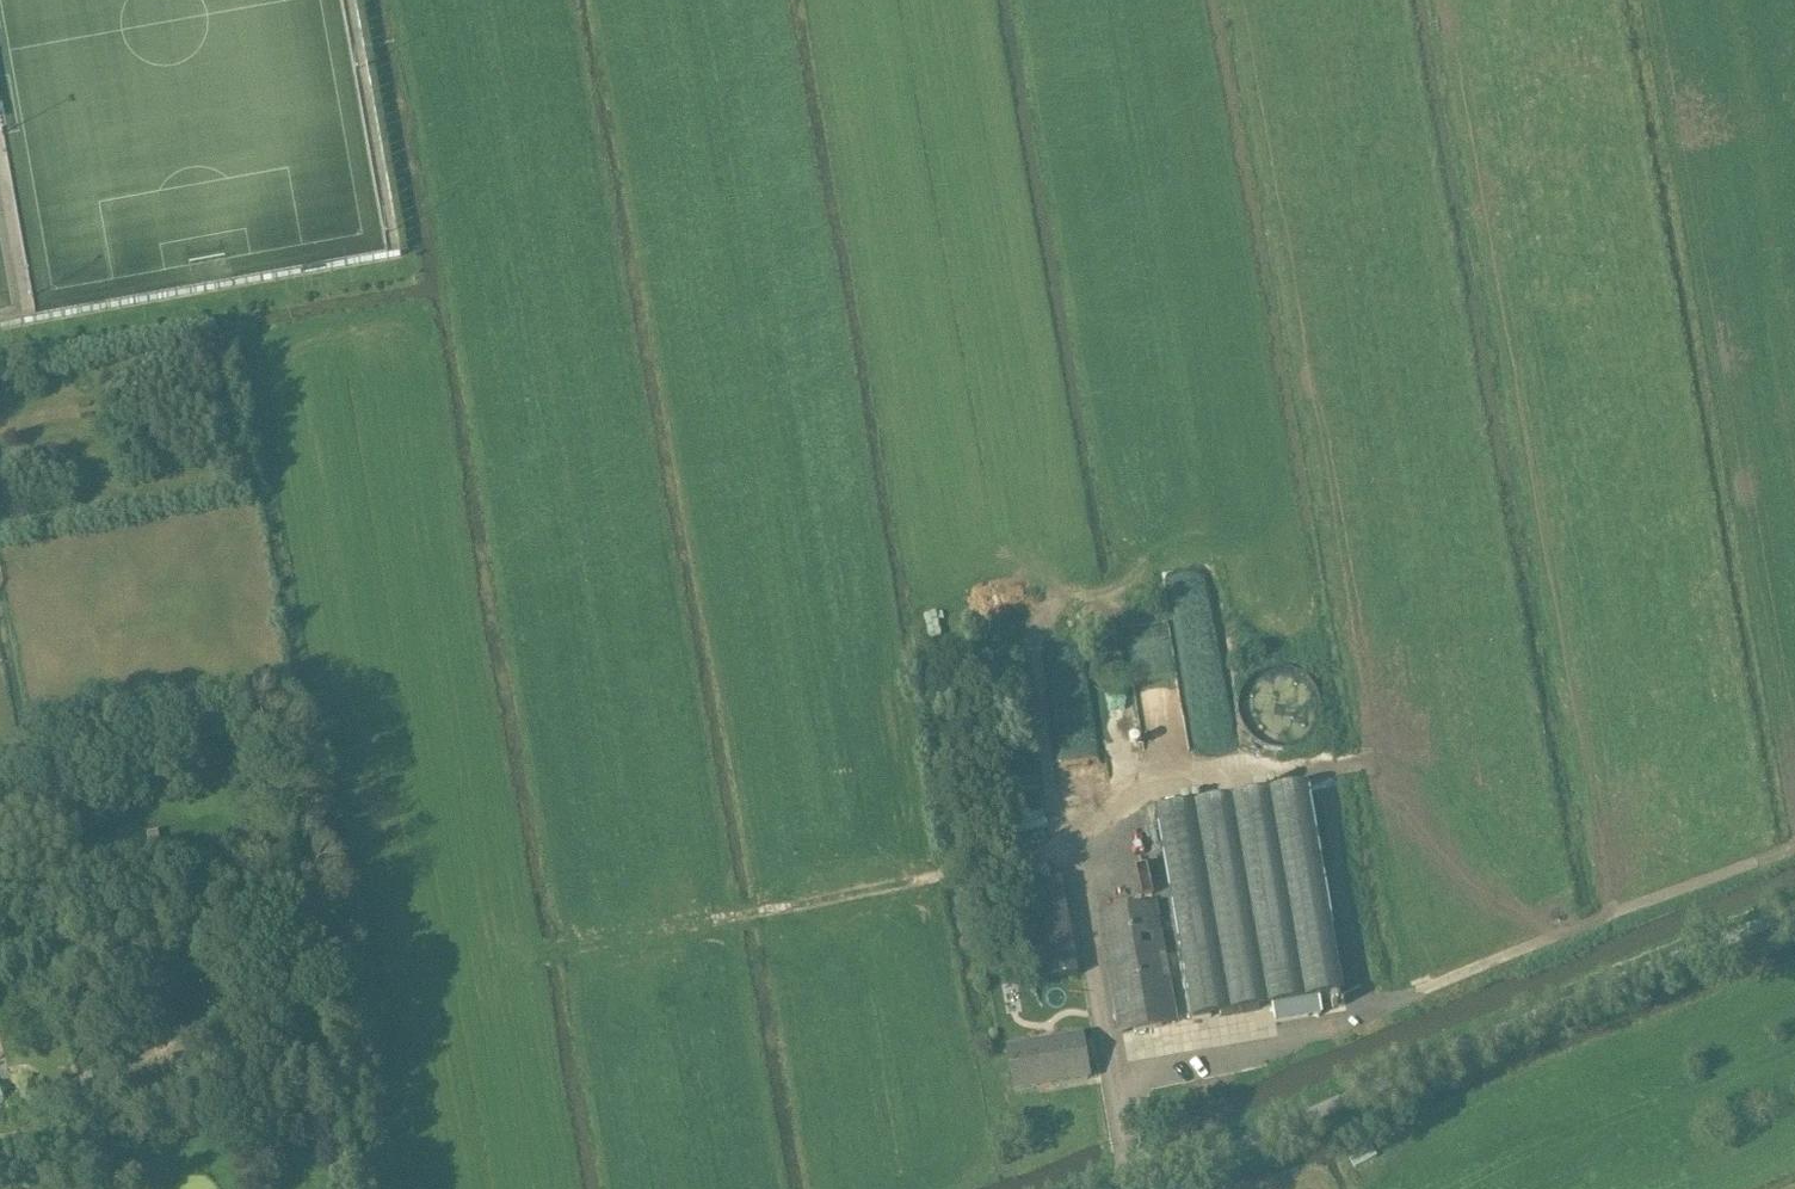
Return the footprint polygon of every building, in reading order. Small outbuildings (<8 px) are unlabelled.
[(1195,579),(1166,586),(1182,656),(1212,649),(1195,579)] [(1157,813),(1193,1021),(1273,1007),(1276,1022),(1322,1014),(1319,999),(1340,996),(1329,931),(1335,931),(1310,790),(1214,807),(1214,803),(1157,813)] [(147,832),(150,851),(161,849),(158,831),(147,832)] [(1072,975),(1059,881),(1022,886),(1035,981),(1072,975)] [(1156,905),(1099,915),(1120,1034),(1177,1024),(1156,905)] [(1089,1079),(1082,1036),(1008,1049),(1015,1092),(1089,1079)]
